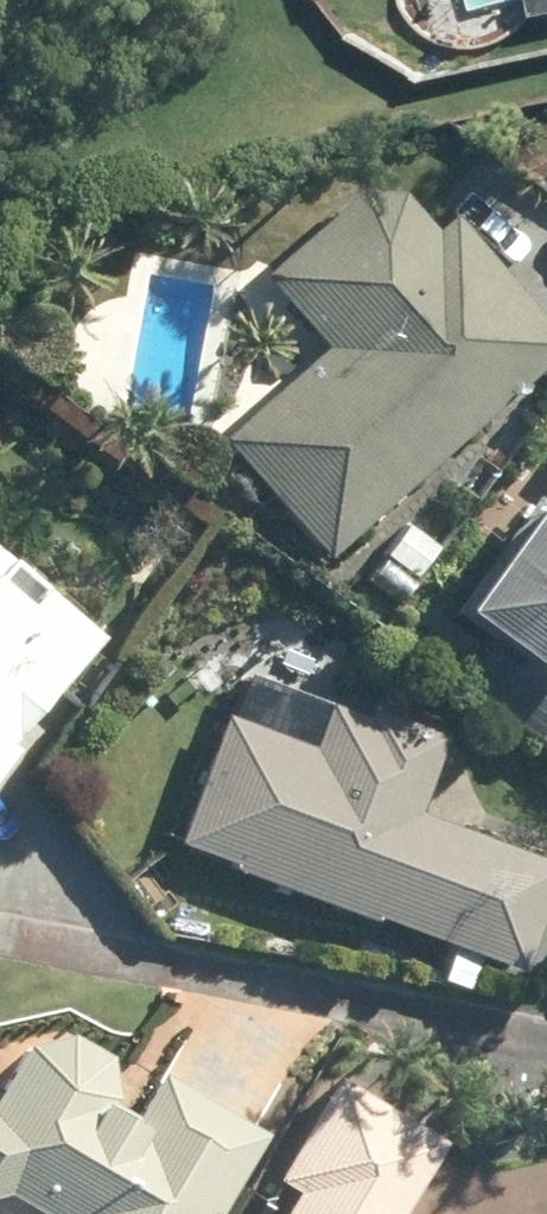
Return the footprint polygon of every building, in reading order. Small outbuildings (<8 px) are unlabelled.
[(537,10),(546,8),(546,0),(535,0),(537,10)] [(311,339),(205,432),(311,553),(546,347),(546,331),(441,210),(425,224),(394,190),(346,185),(250,270),(311,339)] [(508,655),(496,673),(546,707),(546,496),(526,482),(438,607),(508,655)] [(400,523),(375,553),(400,574),(425,543),(400,523)] [(69,630),(22,589),(28,584),(0,560),(0,712),(69,630)] [(329,678),(341,647),(311,636),(299,667),(329,678)] [(403,808),(431,731),(354,702),(348,716),(314,703),(298,743),(211,711),(165,837),(221,857),(218,866),(362,920),(365,913),(508,966),(546,861),(403,808)] [(463,955),(438,945),(426,975),(453,984),(463,955)] [(252,1128),(148,1067),(120,1112),(97,1098),(102,1085),(95,1050),(57,1028),(14,1038),(0,1062),(0,1194),(34,1213),(201,1213),(252,1128)] [(279,1188),(264,1213),(386,1213),(430,1140),(321,1075),(261,1178),(279,1188)]
